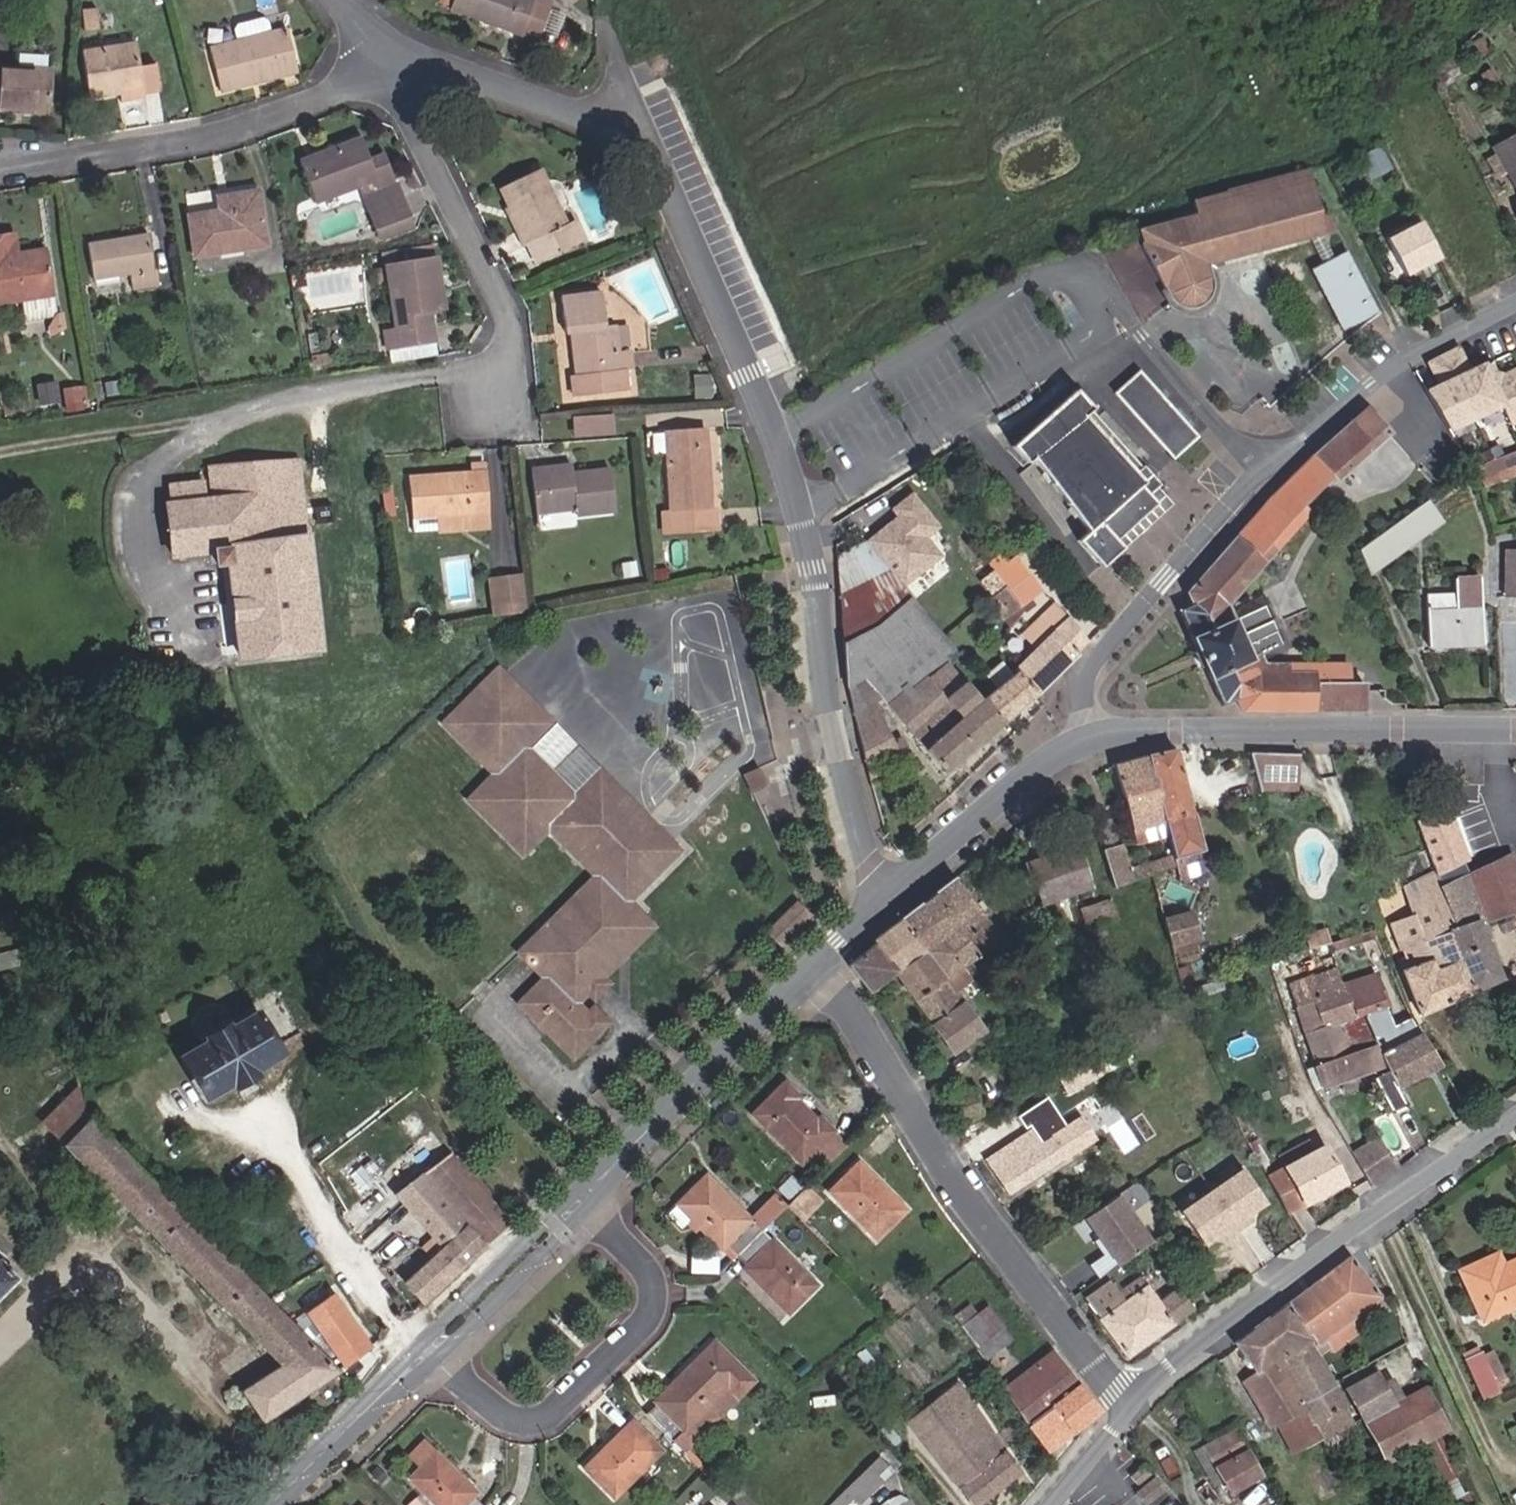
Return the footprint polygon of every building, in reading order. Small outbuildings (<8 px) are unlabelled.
[(535,41),(550,1),(548,0),(455,0),(451,10),(535,41)] [(251,76),(294,65),(285,27),(209,45),(220,91),(253,83),(251,76)] [(143,93),(159,91),(155,63),(139,66),(135,43),(82,50),(89,98),(118,95),(118,92),(142,88),(143,93)] [(46,114),(51,53),(17,51),(16,67),(0,66),(0,111),(46,114)] [(1493,148),(1515,183),(1515,135),(1493,148)] [(398,181),(396,182),(385,153),(369,159),(360,137),(301,159),(318,205),(360,187),(380,237),(415,224),(398,181)] [(574,220),(566,224),(539,169),(498,189),(518,231),(515,233),(521,246),(545,235),(554,254),(584,240),(574,220)] [(1165,232),(1138,242),(1170,298),(1171,298),(1177,306),(1183,308),(1189,310),(1197,309),(1203,306),(1209,300),(1212,297),(1214,287),(1213,278),(1208,264),(1308,238),(1309,238),(1320,235),(1325,234),(1325,232),(1337,229),(1327,212),(1320,214),(1308,170),(1277,177),(1192,201),(1196,215),(1163,225),(1165,232)] [(194,256),(266,246),(258,190),(229,195),(231,208),(188,215),(194,256)] [(1391,283),(1439,258),(1419,220),(1386,238),(1392,250),(1377,257),(1391,283)] [(157,269),(153,268),(148,233),(86,242),(93,281),(131,275),(133,288),(159,285),(157,269)] [(1320,235),(1309,238),(1308,238),(1320,261),(1329,256),(1330,255),(1320,235)] [(57,317),(45,246),(0,254),(0,253),(0,304),(22,301),(25,322),(57,317)] [(1376,313),(1343,249),(1330,255),(1329,256),(1320,261),(1307,267),(1341,331),(1376,313)] [(430,311),(444,308),(436,256),(385,264),(385,267),(376,268),(378,283),(388,282),(395,329),(384,330),(387,348),(434,341),(430,311)] [(1194,315),(1202,314),(1206,311),(1211,307),(1216,299),(1217,295),(1218,287),(1217,277),(1213,278),(1214,287),(1212,297),(1209,300),(1203,306),(1197,309),(1189,310),(1183,308),(1177,306),(1171,298),(1170,298),(1166,300),(1172,308),(1177,312),(1188,315),(1194,315)] [(625,370),(632,370),(629,349),(618,352),(614,325),(603,326),(599,292),(560,297),(564,335),(569,335),(574,375),(569,376),(572,396),(628,390),(625,370)] [(1506,376),(1488,384),(1481,367),(1467,372),(1456,347),(1425,363),(1437,387),(1424,393),(1446,428),(1498,405),(1507,425),(1515,420),(1515,372),(1506,376)] [(1488,384),(1506,376),(1498,359),(1481,367),(1488,384)] [(1173,460),(1198,437),(1138,371),(1113,393),(1173,460)] [(1153,505),(1145,496),(1159,484),(1076,391),(1066,400),(1011,447),(1025,462),(1032,457),(1088,531),(1077,541),(1101,568),(1109,560),(1123,547),(1115,538),(1153,505)] [(1329,475),(1335,482),(1391,433),(1366,406),(1315,452),(1282,484),(1301,504),(1329,475)] [(608,434),(607,414),(572,416),(573,436),(608,434)] [(716,509),(711,509),(705,429),(663,432),(669,512),(660,513),(662,535),(718,532),(716,509)] [(1486,462),(1500,456),(1496,446),(1477,453),(1482,464),(1486,462)] [(1470,468),(1474,478),(1514,464),(1510,453),(1500,456),(1486,462),(1482,464),(1470,468)] [(316,649),(304,533),(296,467),(308,465),(307,459),(206,465),(208,485),(199,487),(198,482),(167,485),(169,503),(164,504),(169,557),(215,551),(217,567),(229,565),(238,656),(316,649)] [(484,471),(484,462),(472,463),(472,472),(484,471)] [(575,518),(614,513),(608,468),(571,473),(570,464),(530,469),(536,515),(574,510),(575,518)] [(296,467),(304,533),(315,531),(308,465),(296,467)] [(472,472),(408,476),(412,534),(489,529),(484,471),(472,472)] [(1267,500),(1246,524),(1267,542),(1288,517),(1301,504),(1282,484),(1267,500)] [(393,485),(380,486),(383,518),(397,517),(393,485)] [(1358,549),(1369,575),(1442,522),(1426,501),(1358,549)] [(1190,604),(1177,610),(1207,673),(1221,706),(1235,700),(1240,712),(1366,711),(1366,683),(1314,684),(1314,673),(1286,673),(1285,667),(1262,667),(1258,658),(1282,649),(1266,607),(1233,620),(1227,605),(1276,549),(1267,542),(1246,524),(1186,593),(1190,604)] [(947,663),(959,654),(920,609),(863,540),(836,554),(843,650),(847,688),(864,679),(881,698),(945,773),(1000,725),(979,701),(947,663)] [(1004,584),(1020,606),(1032,598),(1006,564),(1000,555),(988,563),(999,579),(1004,584)] [(1006,564),(1032,598),(1041,592),(1015,558),(1006,564)] [(524,600),(521,575),(490,578),(492,604),(524,600)] [(1428,646),(1483,644),(1480,577),(1454,579),(1455,593),(1425,594),(1428,646)] [(1003,619),(1020,606),(1004,584),(986,596),(1003,619)] [(525,612),(524,600),(492,604),(494,615),(525,612)] [(1076,652),(1088,640),(1054,602),(1022,634),(1036,647),(1014,670),(1015,671),(1036,696),(1076,654),(1076,652)] [(412,632),(411,621),(400,622),(401,633),(412,632)] [(662,868),(611,818),(629,801),(598,771),(574,797),(547,770),(527,790),(498,761),(515,743),(522,751),(549,723),(496,669),(452,713),(471,732),(461,742),(493,774),(467,799),(522,854),(546,829),(594,876),(517,952),(543,977),(518,1003),(572,1058),(602,1029),(576,1005),(652,927),(638,913),(627,902),(651,879),(662,868)] [(979,701),(1000,725),(1036,696),(1015,671),(979,701)] [(871,704),(881,698),(864,679),(847,688),(854,714),(871,704)] [(872,783),(912,759),(901,741),(893,745),(871,704),(854,714),(872,783)] [(1175,749),(1145,756),(1163,824),(1175,868),(1183,865),(1181,857),(1204,850),(1194,811),(1191,812),(1175,749)] [(1259,782),(1279,783),(1271,753),(1250,753),(1259,782)] [(1133,833),(1163,824),(1145,756),(1114,764),(1133,833)] [(749,788),(766,782),(760,767),(743,773),(749,788)] [(1113,888),(1133,881),(1121,844),(1101,850),(1113,888)] [(1037,905),(1091,887),(1077,846),(1023,864),(1037,905)] [(1209,870),(1204,850),(1181,857),(1183,865),(1186,876),(1209,870)] [(1512,854),(1467,875),(1485,922),(1515,911),(1515,865),(1512,854)] [(1473,991),(1502,979),(1479,924),(1485,922),(1467,875),(1462,862),(1435,875),(1454,926),(1447,929),(1473,991)] [(651,879),(655,883),(666,872),(662,868),(651,879)] [(1420,1016),(1473,991),(1447,929),(1454,926),(1435,875),(1434,870),(1401,888),(1412,916),(1388,925),(1406,968),(1400,971),(1420,1016)] [(967,964),(1000,941),(952,879),(899,919),(923,950),(940,938),(961,968),(971,981),(977,976),(967,964)] [(1082,929),(1130,914),(1124,895),(1070,912),(1071,916),(1077,914),(1082,929)] [(767,931),(780,944),(807,916),(796,903),(767,931)] [(652,927),(658,922),(643,907),(638,913),(652,927)] [(1168,948),(1197,940),(1189,910),(1161,919),(1168,948)] [(896,970),(923,950),(899,919),(872,940),(874,944),(896,970)] [(985,1033),(956,992),(945,979),(961,968),(940,938),(923,950),(896,970),(894,972),(954,1055),(985,1033)] [(869,992),(894,972),(896,970),(874,944),(847,966),(869,992)] [(956,992),(971,981),(961,968),(945,979),(956,992)] [(1303,1032),(1356,1014),(1343,982),(1337,968),(1289,983),(1303,1032)] [(1410,1015),(1394,1025),(1373,974),(1343,982),(1356,1014),(1383,1067),(1386,1071),(1372,1079),(1392,1114),(1407,1106),(1397,1089),(1440,1067),(1420,1035),(1410,1015)] [(204,1101),(282,1055),(256,1011),(232,1025),(232,1018),(228,1012),(224,1007),(220,1005),(213,1003),(205,1004),(198,1007),(192,1014),(190,1021),(190,1028),(191,1033),(194,1037),(197,1041),(201,1043),(178,1057),(204,1101)] [(1361,1075),(1383,1067),(1356,1014),(1303,1032),(1322,1089),(1347,1080),(1361,1075)] [(1352,1091),(1365,1086),(1361,1075),(1347,1080),(1352,1091)] [(818,1118),(815,1121),(794,1099),(798,1096),(784,1082),(751,1114),(801,1165),(811,1156),(824,1168),(846,1146),(818,1118)] [(262,1420),(336,1371),(87,1121),(77,1090),(45,1125),(281,1364),(241,1391),(262,1420)] [(1009,1194),(1079,1147),(1054,1109),(1030,1124),(1033,1128),(987,1160),(1009,1194)] [(1392,1157),(1389,1158),(1377,1138),(1351,1154),(1372,1189),(1399,1168),(1392,1157)] [(1286,1214),(1343,1183),(1322,1146),(1310,1153),(1305,1143),(1279,1156),(1285,1168),(1266,1177),(1286,1214)] [(485,1244),(510,1223),(447,1154),(392,1193),(441,1248),(403,1282),(422,1304),(484,1247),(485,1244)] [(875,1240),(905,1210),(857,1163),(827,1192),(875,1240)] [(1251,1222),(1245,1214),(1264,1202),(1243,1170),(1181,1211),(1202,1243),(1221,1230),(1226,1238),(1251,1222)] [(761,1229),(787,1205),(773,1192),(749,1216),(705,1171),(664,1212),(678,1226),(688,1217),(719,1249),(724,1245),(734,1255),(761,1229)] [(787,1205),(802,1221),(821,1202),(806,1187),(787,1205)] [(1114,1196),(1085,1217),(1119,1264),(1148,1243),(1114,1196)] [(787,1314),(816,1285),(761,1230),(734,1255),(744,1266),(742,1268),(787,1314)] [(1515,1305),(1515,1259),(1502,1265),(1497,1253),(1458,1271),(1481,1321),(1515,1305)] [(716,1267),(715,1255),(696,1257),(697,1269),(716,1267)] [(1379,1297),(1378,1293),(1348,1256),(1284,1304),(1309,1342),(1281,1357),(1307,1413),(1320,1438),(1322,1441),(1354,1424),(1312,1347),(1379,1297)] [(18,1275),(0,1257),(0,1292),(18,1275)] [(1098,1319),(1126,1358),(1193,1309),(1177,1287),(1158,1302),(1139,1276),(1118,1291),(1109,1279),(1084,1298),(1098,1318),(1098,1319)] [(342,1368),(370,1348),(332,1293),(303,1313),(342,1368)] [(973,1344),(1001,1324),(987,1304),(975,1312),(969,1303),(952,1315),(973,1344)] [(1281,1357),(1309,1342),(1284,1304),(1233,1343),(1255,1371),(1241,1381),(1269,1428),(1281,1422),(1282,1433),(1292,1453),(1320,1438),(1307,1413),(1281,1357)] [(973,1344),(984,1360),(1012,1340),(1001,1324),(973,1344)] [(694,1439),(684,1430),(727,1388),(737,1397),(754,1381),(713,1341),(652,1402),(655,1404),(645,1415),(682,1452),(687,1446),(694,1439)] [(1482,1401),(1498,1394),(1476,1345),(1460,1353),(1482,1401)] [(1028,1421),(1076,1384),(1050,1350),(1003,1386),(1028,1421)] [(1386,1463),(1411,1449),(1438,1435),(1447,1429),(1423,1388),(1392,1405),(1375,1373),(1346,1389),(1386,1463)] [(1019,1472),(991,1434),(957,1384),(940,1397),(955,1416),(922,1441),(972,1504),(977,1504),(1019,1472)] [(1028,1421),(1049,1451),(1099,1411),(1076,1384),(1028,1421)] [(684,1430),(694,1439),(737,1397),(727,1388),(684,1430)] [(922,1441),(955,1416),(940,1397),(908,1421),(922,1441)] [(583,1469),(613,1498),(661,1450),(631,1420),(583,1469)] [(1229,1494),(1260,1476),(1233,1428),(1203,1446),(1229,1494)] [(1456,1470),(1438,1435),(1411,1449),(1440,1504),(1472,1504),(1467,1493),(1464,1495),(1451,1473),(1456,1470)] [(476,1493),(452,1450),(423,1441),(409,1455),(420,1466),(407,1478),(435,1504),(482,1504),(473,1496),(476,1493)] [(702,1472),(707,1467),(687,1446),(682,1452),(702,1472)] [(859,1504),(863,1504),(894,1473),(878,1456),(828,1504),(848,1504),(853,1500),(859,1504)] [(1166,1489),(1155,1477),(1137,1492),(1146,1504),(1166,1489)] [(904,1496),(891,1504),(912,1504),(904,1496)]
